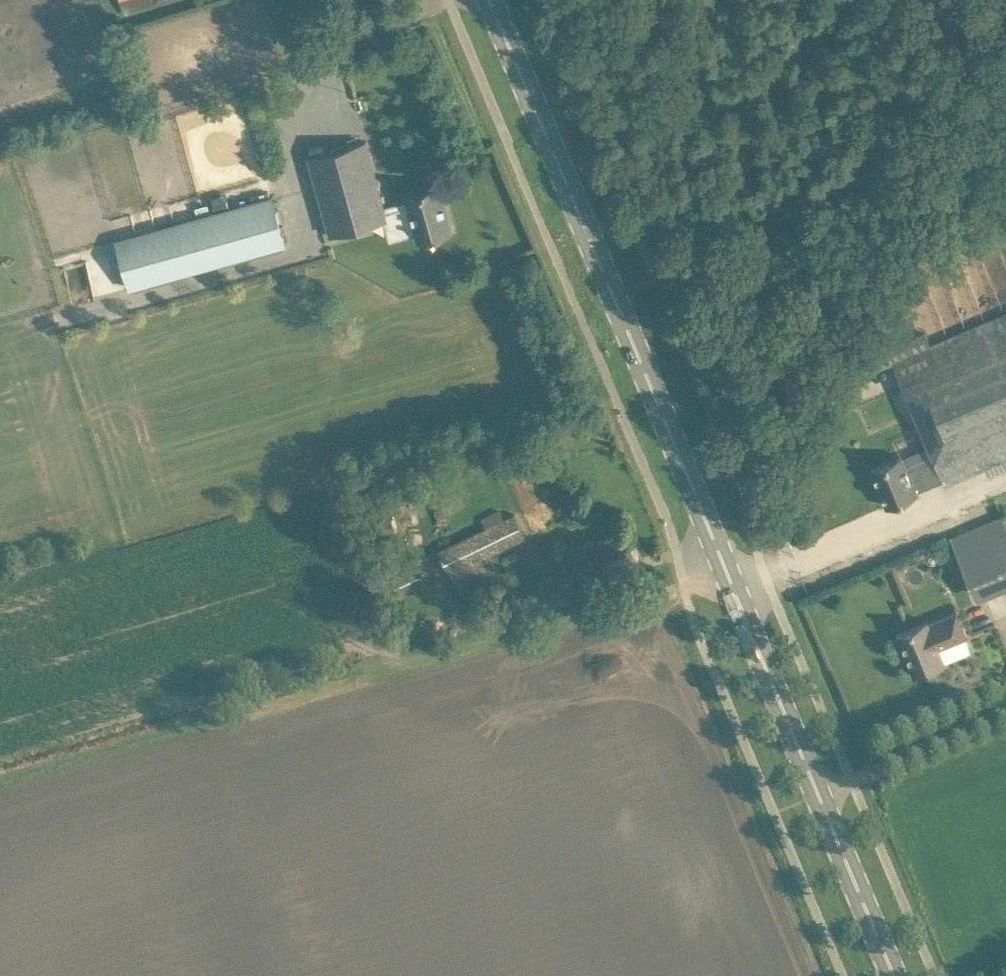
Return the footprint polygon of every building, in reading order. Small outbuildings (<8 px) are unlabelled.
[(123,11),(165,0),(120,0),(123,11)] [(190,77),(195,93),(207,89),(202,73),(190,77)] [(330,233),(386,217),(387,217),(384,204),(366,140),(308,156),(330,233)] [(387,217),(386,217),(389,226),(412,219),(418,239),(453,229),(440,183),(405,193),(406,198),(384,204),(387,217)] [(272,195),(175,222),(188,270),(285,243),(272,195)] [(873,466),(887,501),(915,489),(916,490),(943,479),(944,483),(963,475),(983,467),(1005,457),(1005,312),(931,343),(925,331),(887,347),(892,360),(934,458),(907,469),(901,454),(873,466)] [(485,525),(437,548),(449,571),(472,561),(525,536),(513,511),(503,516),(499,508),(481,516),(485,525)] [(1005,585),(1005,526),(1002,515),(950,537),(976,598),(1005,585)] [(506,553),(510,561),(520,557),(517,549),(506,553)] [(388,569),(399,595),(426,583),(415,557),(388,569)] [(897,633),(914,675),(945,661),(939,647),(967,635),(956,610),(929,622),(928,620),(897,633)]
